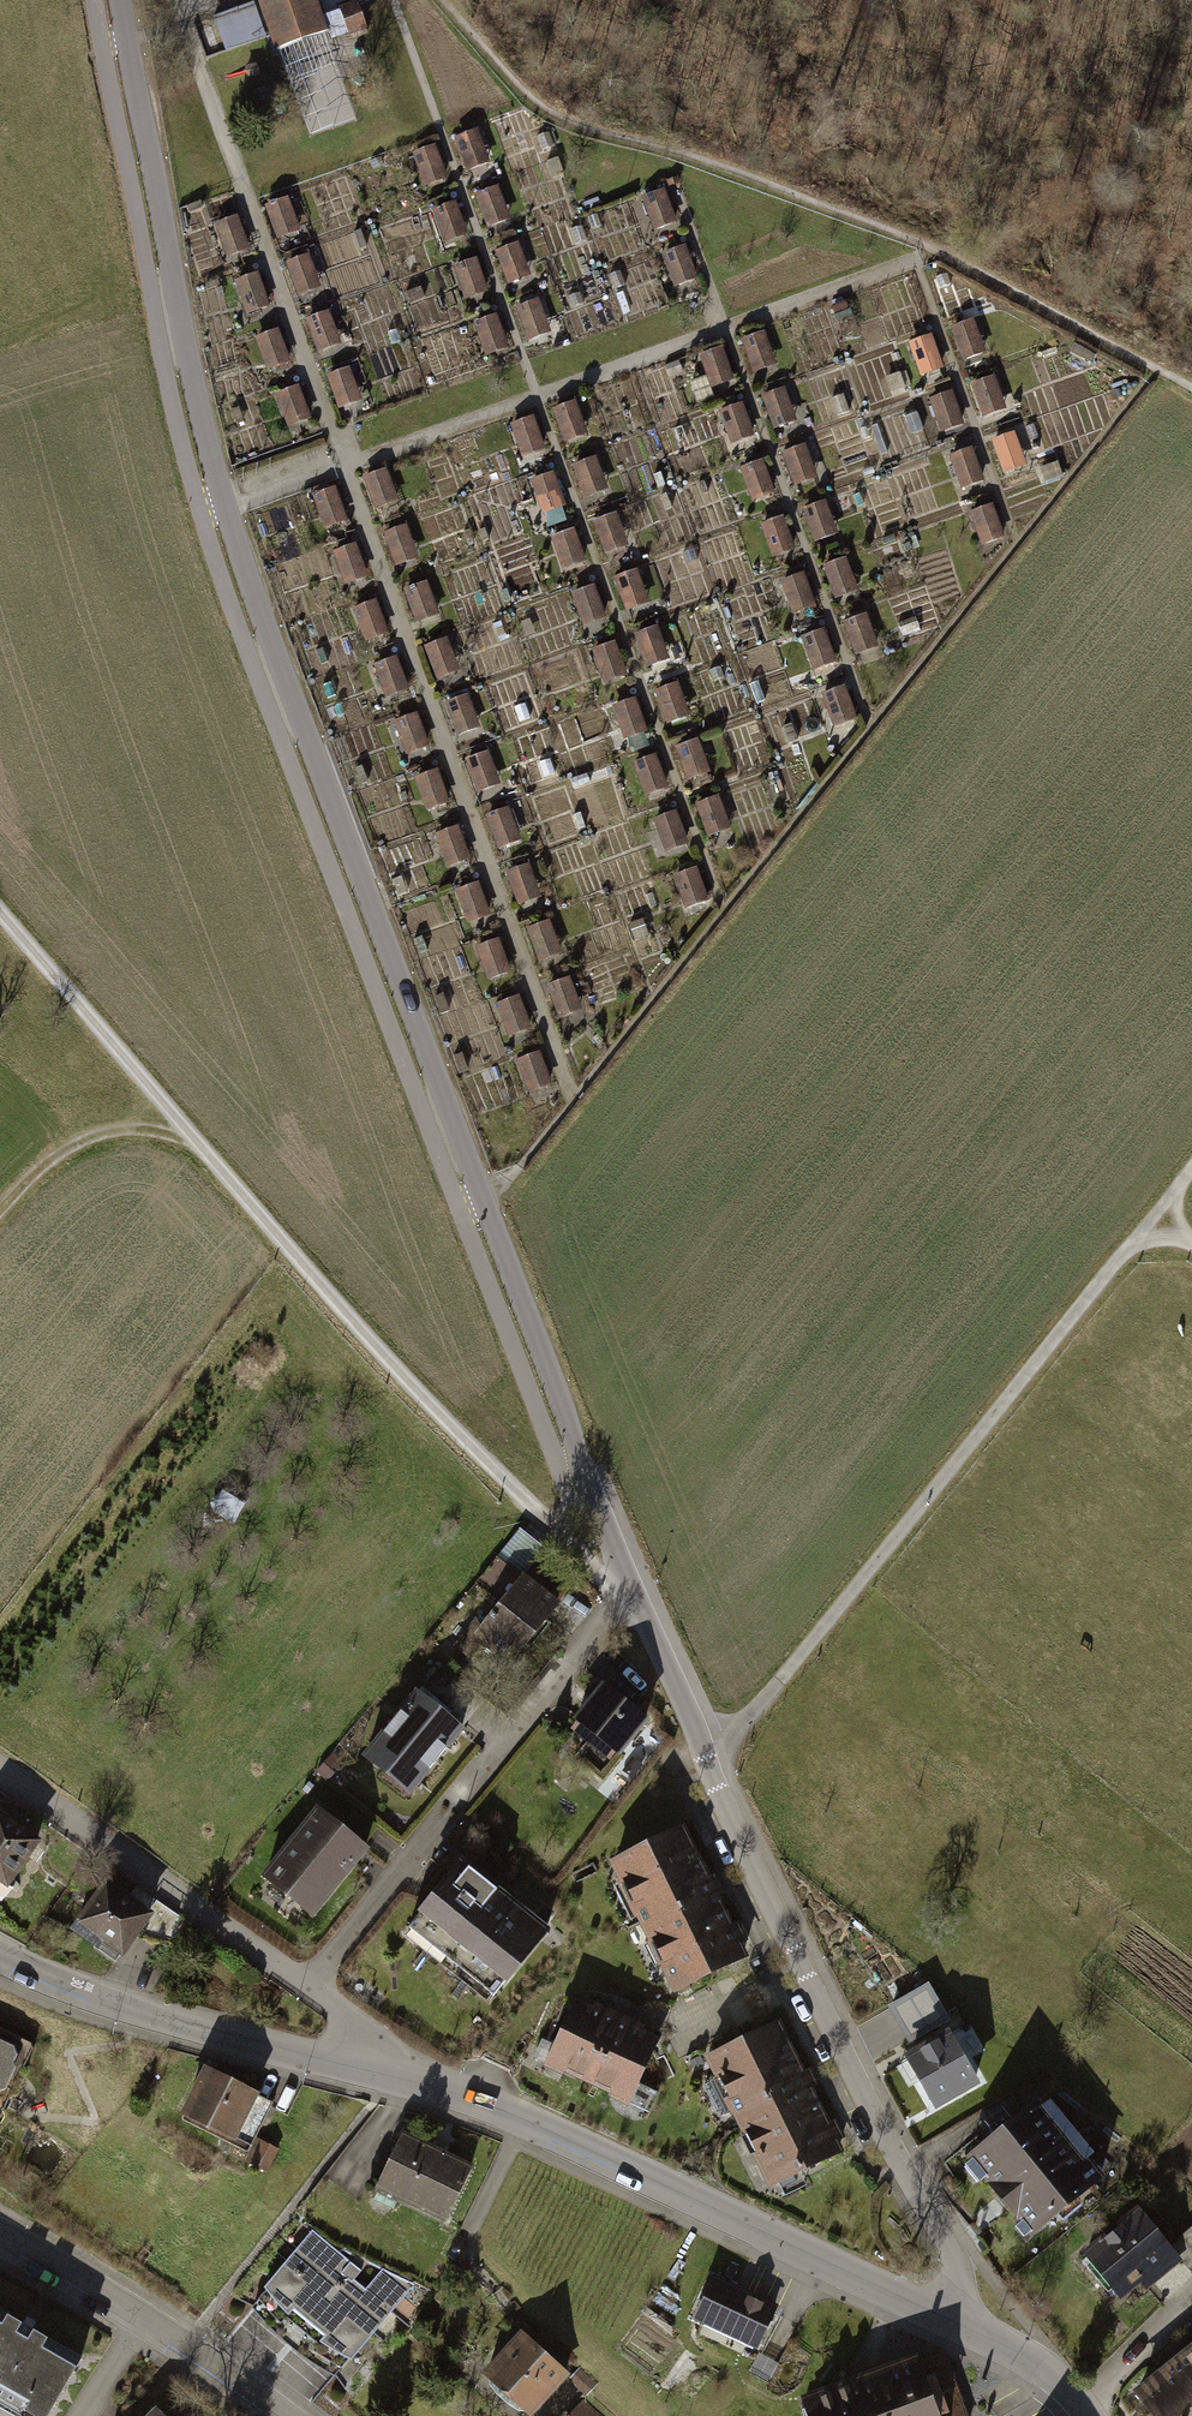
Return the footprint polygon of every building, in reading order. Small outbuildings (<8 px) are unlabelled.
[(262,3),(281,55),(325,40),(311,0),(270,0),(262,3)] [(327,17),(341,13),(356,7),(376,0),(321,0),(327,17)] [(213,19),(226,56),(269,41),(256,5),(213,19)] [(356,7),(341,13),(350,40),(365,35),(356,7)] [(456,140),(469,174),(489,167),(477,132),(456,140)] [(413,155),(425,189),(446,181),(434,147),(413,155)] [(476,198),(488,232),(509,225),(497,191),(476,198)] [(643,201),(656,235),(676,228),(664,194),(643,201)] [(267,209),(279,244),(300,236),(288,202),(267,209)] [(433,213),(446,247),(466,240),(454,206),(433,213)] [(215,228),(228,262),(249,255),(236,220),(215,228)] [(498,256),(510,290),(531,283),(519,249),(498,256)] [(664,258),(676,292),(697,285),(685,250),(664,258)] [(287,267),(299,302),(320,294),(307,260),(287,267)] [(455,271),(467,305),(488,298),(476,263),(455,271)] [(236,286),(248,321),(269,313),(257,279),(236,286)] [(518,314),(530,349),(551,341),(539,307),(518,314)] [(309,326),(321,360),(342,352),(329,318),(309,326)] [(475,329),(488,364),(508,356),(496,322),(475,329)] [(952,330),(965,364),(985,357),(973,323),(952,330)] [(257,344),(270,378),(290,371),(278,337),(257,344)] [(744,344),(756,378),(777,371),(765,337),(744,344)] [(909,345),(921,379),(942,372),(930,337),(909,345)] [(701,359),(713,393),(734,386),(721,351),(701,359)] [(328,384),(341,418),(361,411),(349,376),(328,384)] [(972,388),(984,422),(1005,415),(993,381),(972,388)] [(278,403),(290,437),(311,429),(298,395),(278,403)] [(764,402),(776,436),(797,429),(785,395),(764,402)] [(929,403),(942,437),(962,430),(950,396),(929,403)] [(554,414),(567,448),(588,441),(575,407),(554,414)] [(721,417),(733,451),(754,444),(742,410),(721,417)] [(511,429),(523,463),(544,456),(532,421),(511,429)] [(994,446),(1006,481),(1027,473),(1014,439),(994,446)] [(783,458),(795,492),(816,485),(804,450),(783,458)] [(950,461),(963,495),(983,488),(971,454),(950,461)] [(574,472),(587,506),(607,499),(595,465),(574,472)] [(740,472),(752,507),(773,499),(761,465),(740,472)] [(364,482),(377,517),(397,509),(385,475),(364,482)] [(531,487),(544,521),(565,514),(552,480),(531,487)] [(313,501),(325,535),(346,528),(334,494),(313,501)] [(803,516),(815,550),(836,543),(824,508),(803,516)] [(971,519),(983,554),(1004,546),(991,512),(971,519)] [(596,527),(608,562),(629,554),(617,520),(596,527)] [(760,531),(772,565),(793,558),(781,523),(760,531)] [(384,541),(396,575),(417,567),(405,533),(384,541)] [(553,542),(565,576),(586,569),(574,535),(553,542)] [(333,559),(346,594),(367,586),(354,552),(333,559)] [(825,570),(837,604),(858,597),(846,562),(825,570)] [(782,585),(794,619),(815,611),(803,577),(782,585)] [(616,585),(628,620),(649,612),(637,578),(616,585)] [(406,599),(419,633),(439,626),(427,591),(406,599)] [(573,600),(585,635),(606,627),(594,593),(573,600)] [(355,617),(367,652),(388,644),(376,610),(355,617)] [(845,628),(857,662),(878,655),(866,620),(845,628)] [(802,643),(815,677),(835,670),(823,635),(802,643)] [(637,644),(649,678),(670,670),(658,636),(637,644)] [(426,657),(438,691),(459,684),(447,649),(426,657)] [(594,658),(606,693),(627,685),(615,651),(594,658)] [(375,676),(388,710),(408,703),(396,668),(375,676)] [(822,700),(835,734),(856,727),(843,692),(822,700)] [(657,702),(669,736),(690,729),(678,694),(657,702)] [(447,713),(459,747),(480,739),(467,705),(447,713)] [(614,717),(626,751),(647,743),(635,709),(614,717)] [(395,731),(408,765),(428,758),(416,724),(395,731)] [(677,756),(690,790),(711,783),(698,749),(677,756)] [(466,771),(479,805),(499,797),(487,763),(466,771)] [(634,771),(646,805),(667,798),(655,763),(634,771)] [(416,789),(428,824),(449,816),(436,782),(416,789)] [(697,814),(710,848),(730,841),(718,807),(697,814)] [(488,822),(501,856),(521,849),(509,814),(488,822)] [(654,829),(667,863),(688,856),(675,822),(654,829)] [(437,840),(449,875),(470,867),(458,833),(437,840)] [(508,880),(520,914),(541,907),(529,872),(508,880)] [(675,880),(687,914),(708,907),(696,873),(675,880)] [(457,899),(470,933),(490,926),(478,891),(457,899)] [(527,932),(540,966),(560,959),(548,924),(527,932)] [(476,950),(488,985),(509,977),(497,943),(476,950)] [(547,990),(559,1024),(580,1017),(568,982),(547,990)] [(496,1009),(509,1043),(530,1036),(517,1001),(496,1009)] [(517,1066),(530,1100),(550,1093),(538,1059),(517,1066)] [(521,1584),(476,1639),(510,1667),(555,1611),(521,1584)] [(649,1727),(602,1690),(573,1727),(620,1763),(649,1727)] [(362,1756),(409,1795),(463,1729),(416,1691),(362,1756)] [(261,1875),(312,1916),(367,1849),(316,1807),(261,1875)] [(3,1881),(35,1838),(0,1813),(0,1878),(3,1881)] [(674,1995),(745,1961),(683,1833),(613,1867),(674,1995)] [(418,1910),(507,1981),(551,1926),(461,1855),(418,1910)] [(76,1925),(117,1954),(147,1912),(105,1883),(76,1925)] [(630,2107),(660,2045),(574,2004),(544,2067),(630,2107)] [(772,2192),(838,2160),(773,2028),(707,2060),(772,2192)] [(16,2083),(30,2053),(0,2039),(0,2116),(16,2083)] [(909,2066),(933,2108),(975,2084),(950,2042),(909,2066)] [(180,2122),(245,2154),(269,2104),(204,2072),(180,2122)] [(1075,2197),(1098,2178),(1036,2103),(1013,2122),(1007,2114),(988,2130),(993,2137),(971,2155),(1034,2230),(1056,2212),(1062,2219),(1080,2204),(1075,2197)] [(375,2193),(446,2225),(472,2170),(401,2137),(375,2193)] [(1139,2211),(1086,2255),(1118,2294),(1171,2250),(1139,2211)] [(305,2363),(336,2381),(412,2288),(378,2272),(366,2287),(355,2279),(366,2267),(353,2257),(351,2260),(343,2255),(315,2232),(252,2312),(277,2341),(305,2363)] [(692,2318),(758,2349),(768,2326),(777,2306),(712,2275),(703,2295),(692,2318)] [(6,2415),(48,2415),(75,2367),(0,2325),(0,2413),(6,2415)] [(490,2386),(522,2415),(530,2415),(565,2378),(528,2344),(490,2386)] [(1154,2415),(1191,2415),(1191,2351),(1137,2394),(1154,2415)] [(804,2408),(807,2415),(934,2415),(916,2367),(804,2408)] [(582,2405),(572,2415),(595,2415),(582,2405)]
